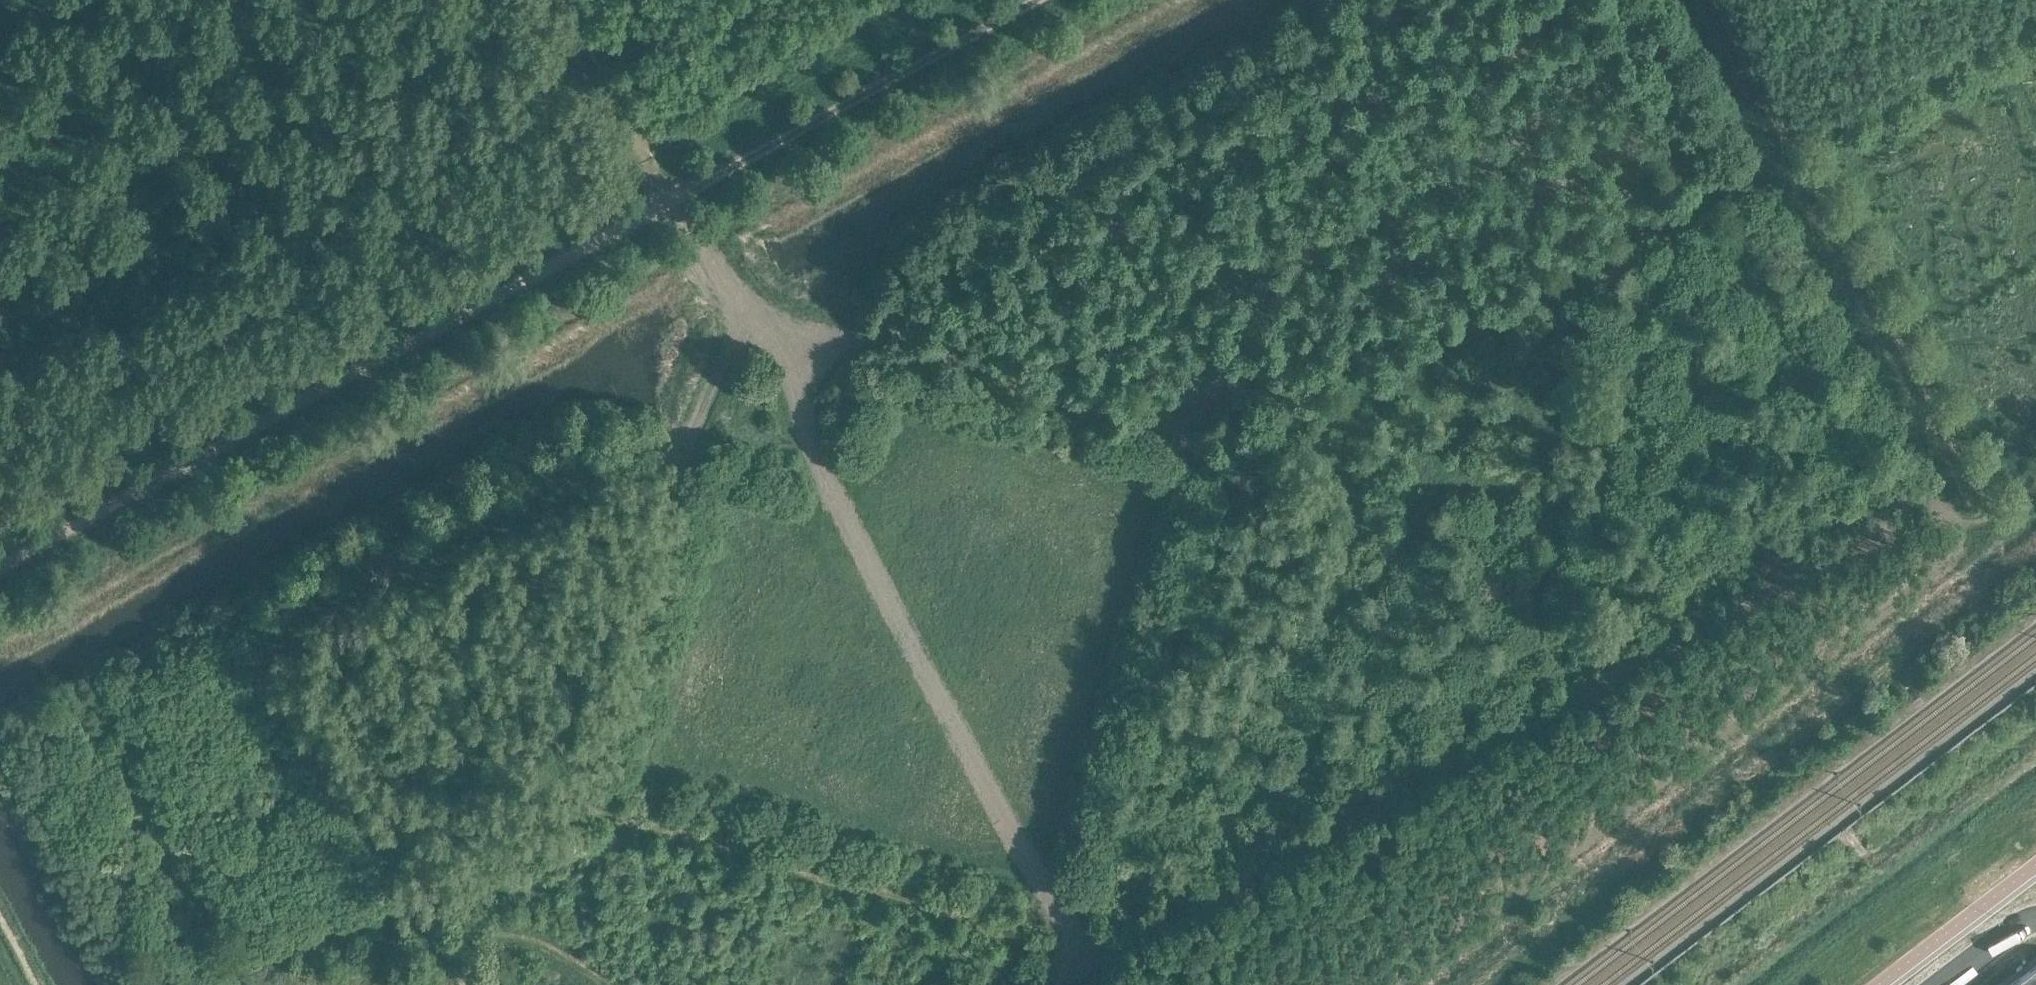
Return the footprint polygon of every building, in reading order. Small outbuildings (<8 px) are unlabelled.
[(2010,984),(2035,984),(2035,965),(2010,984)]
